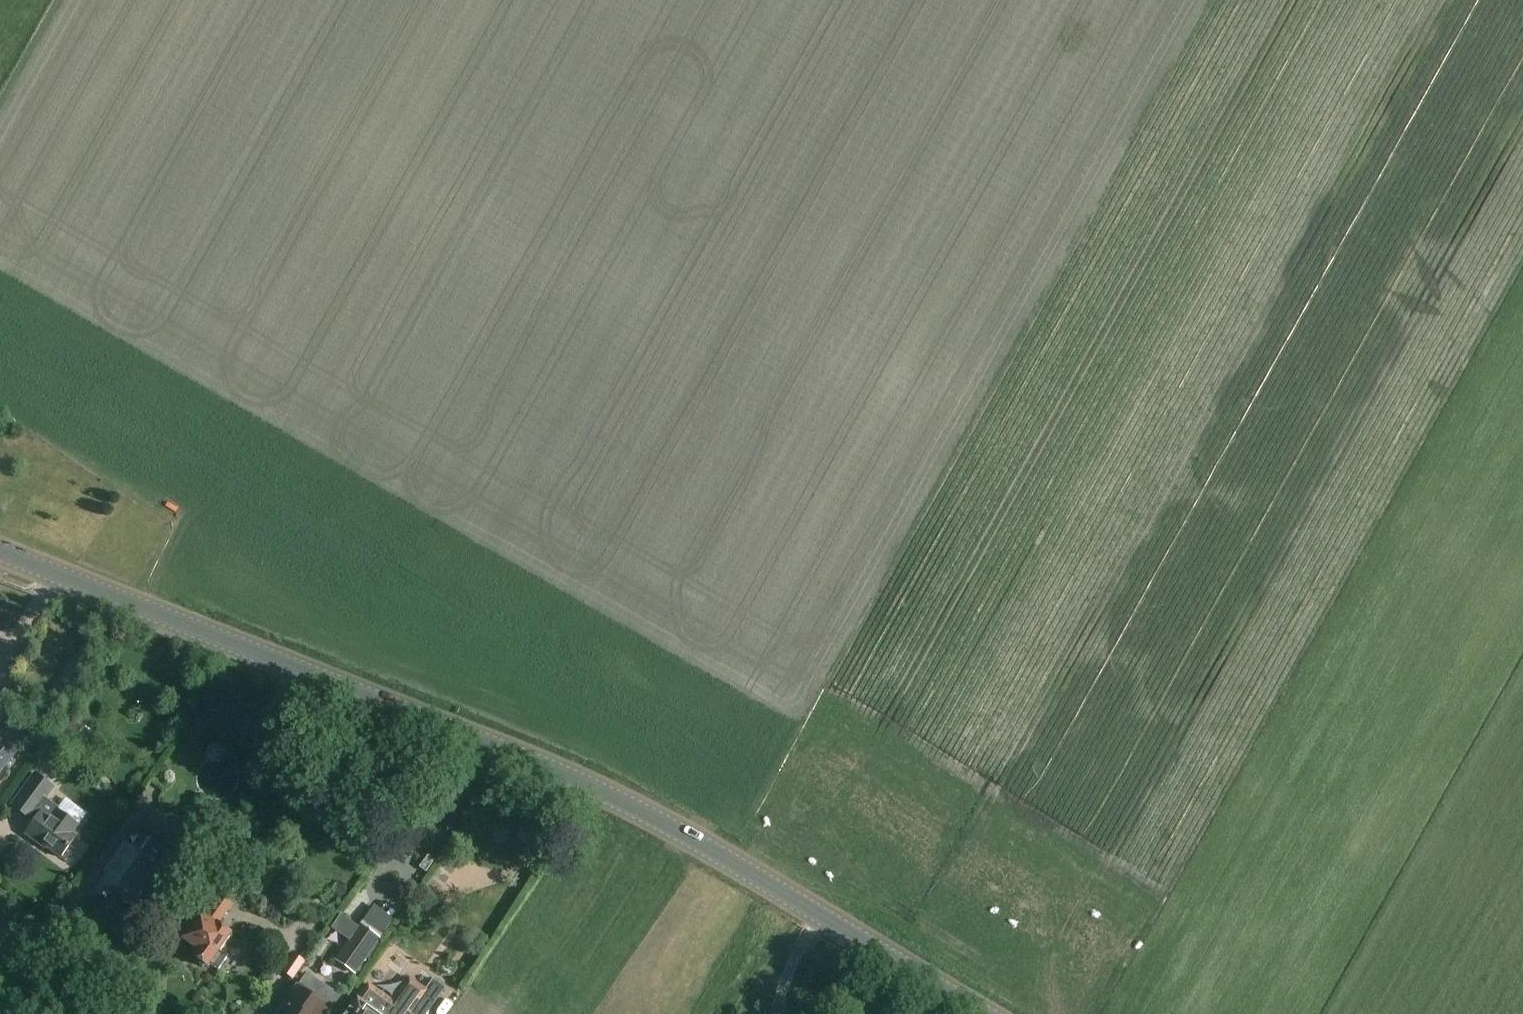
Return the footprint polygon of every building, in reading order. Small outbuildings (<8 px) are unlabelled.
[(29,455),(23,464),(39,476),(46,467),(29,455)] [(15,753),(0,741),(0,772),(15,753)] [(18,809),(30,819),(32,817),(36,820),(25,834),(39,845),(41,843),(61,858),(76,837),(73,835),(79,826),(58,811),(59,809),(45,799),(49,794),(53,788),(34,775),(12,805),(18,809)] [(185,826),(164,856),(184,870),(205,840),(185,826)] [(157,866),(152,863),(163,847),(142,832),(130,848),(125,844),(111,862),(115,865),(107,875),(102,882),(93,895),(109,906),(118,894),(131,903),(157,866)] [(209,968),(211,965),(218,970),(226,958),(219,953),(231,936),(216,926),(232,904),(220,896),(204,918),(200,915),(182,940),(199,952),(195,957),(196,958),(196,963),(203,968),(207,966),(209,968)] [(360,924),(339,954),(359,969),(380,939),(360,924)] [(293,954),(280,972),(293,981),(305,962),(293,954)] [(329,1009),(335,1001),(339,997),(339,996),(307,974),(304,979),(298,988),(297,987),(278,1013),(326,1013),(329,1009)] [(427,990),(409,977),(409,978),(407,980),(391,1001),(368,985),(348,1013),(411,1013),(412,1013),(414,1013),(425,1013),(444,988),(433,981),(427,990)]
